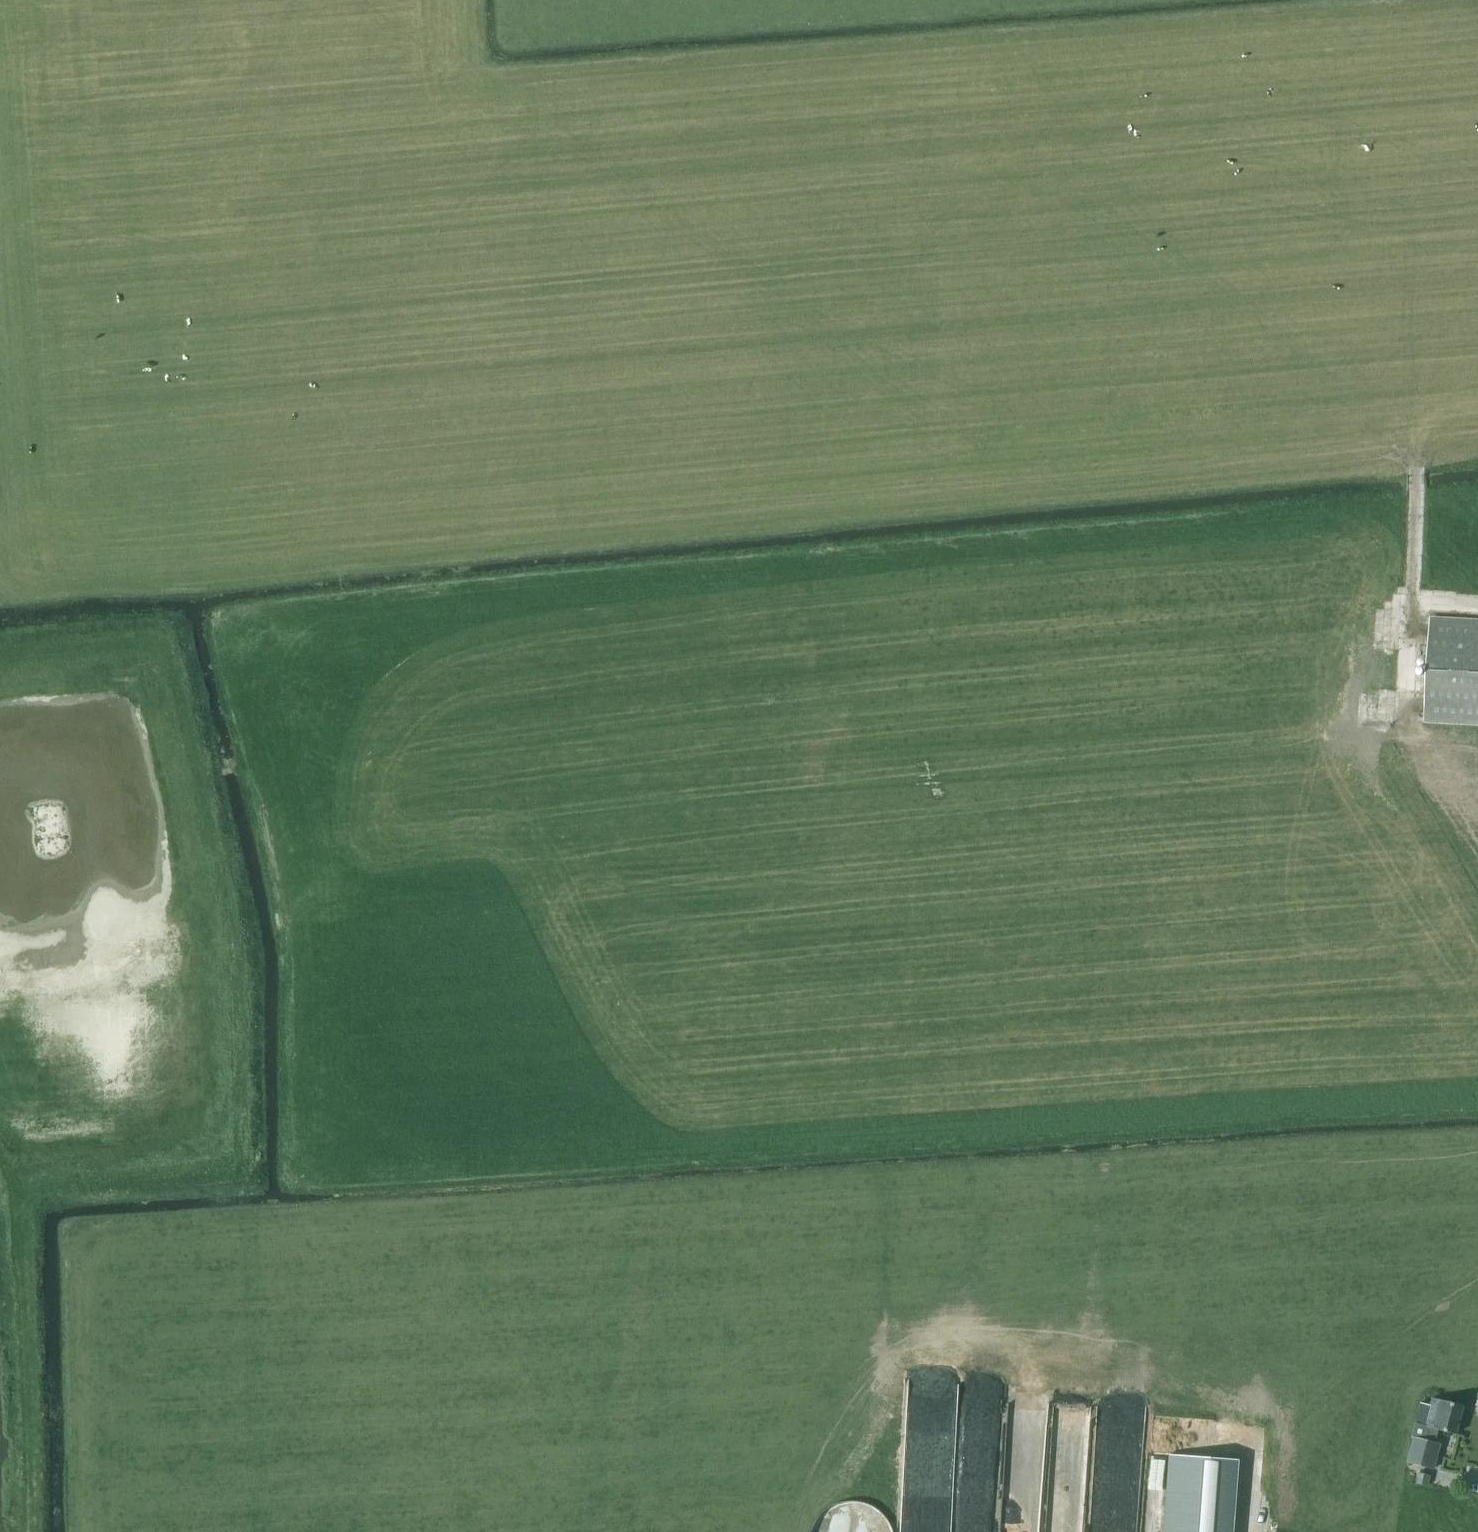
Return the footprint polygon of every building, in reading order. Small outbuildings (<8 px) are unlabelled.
[(1430,618),(1424,721),(1477,724),(1477,620),(1430,618)] [(1463,1406),(1433,1398),(1431,1405),(1421,1402),(1409,1463),(1433,1469),(1437,1455),(1432,1454),(1439,1429),(1456,1434),(1463,1406)] [(1170,1449),(1164,1531),(1233,1531),(1239,1454),(1170,1449)] [(1427,1486),(1429,1475),(1418,1472),(1415,1483),(1427,1486)] [(887,1521),(879,1512),(869,1505),(858,1502),(845,1502),(834,1505),(823,1512),(815,1521),(811,1531),(892,1531),(887,1521)]
